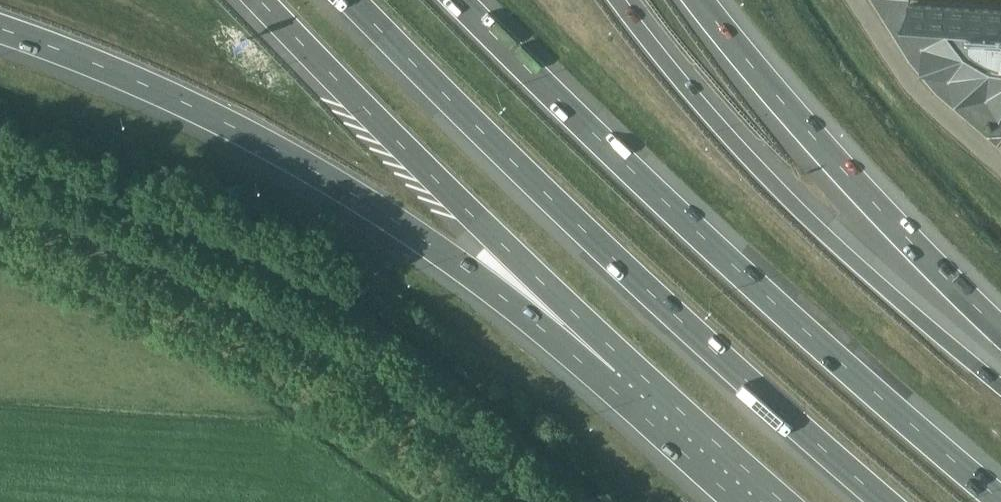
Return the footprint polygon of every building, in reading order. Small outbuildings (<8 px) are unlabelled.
[(909,5),(908,6),(921,47),(949,79),(987,99),(1000,100),(1000,11),(909,5)]
